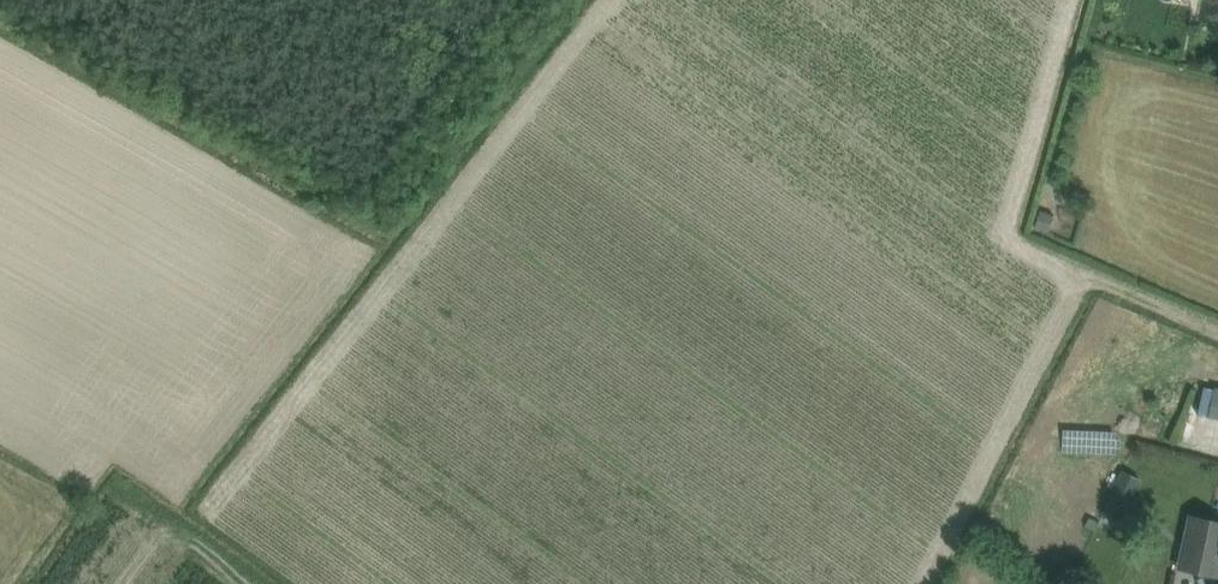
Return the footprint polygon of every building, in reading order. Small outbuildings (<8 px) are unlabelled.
[(1073,432),(1072,458),(1128,460),(1129,434),(1073,432)] [(1129,508),(1142,480),(1122,470),(1109,498),(1129,508)] [(1189,514),(1177,569),(1217,578),(1217,520),(1189,514)]
